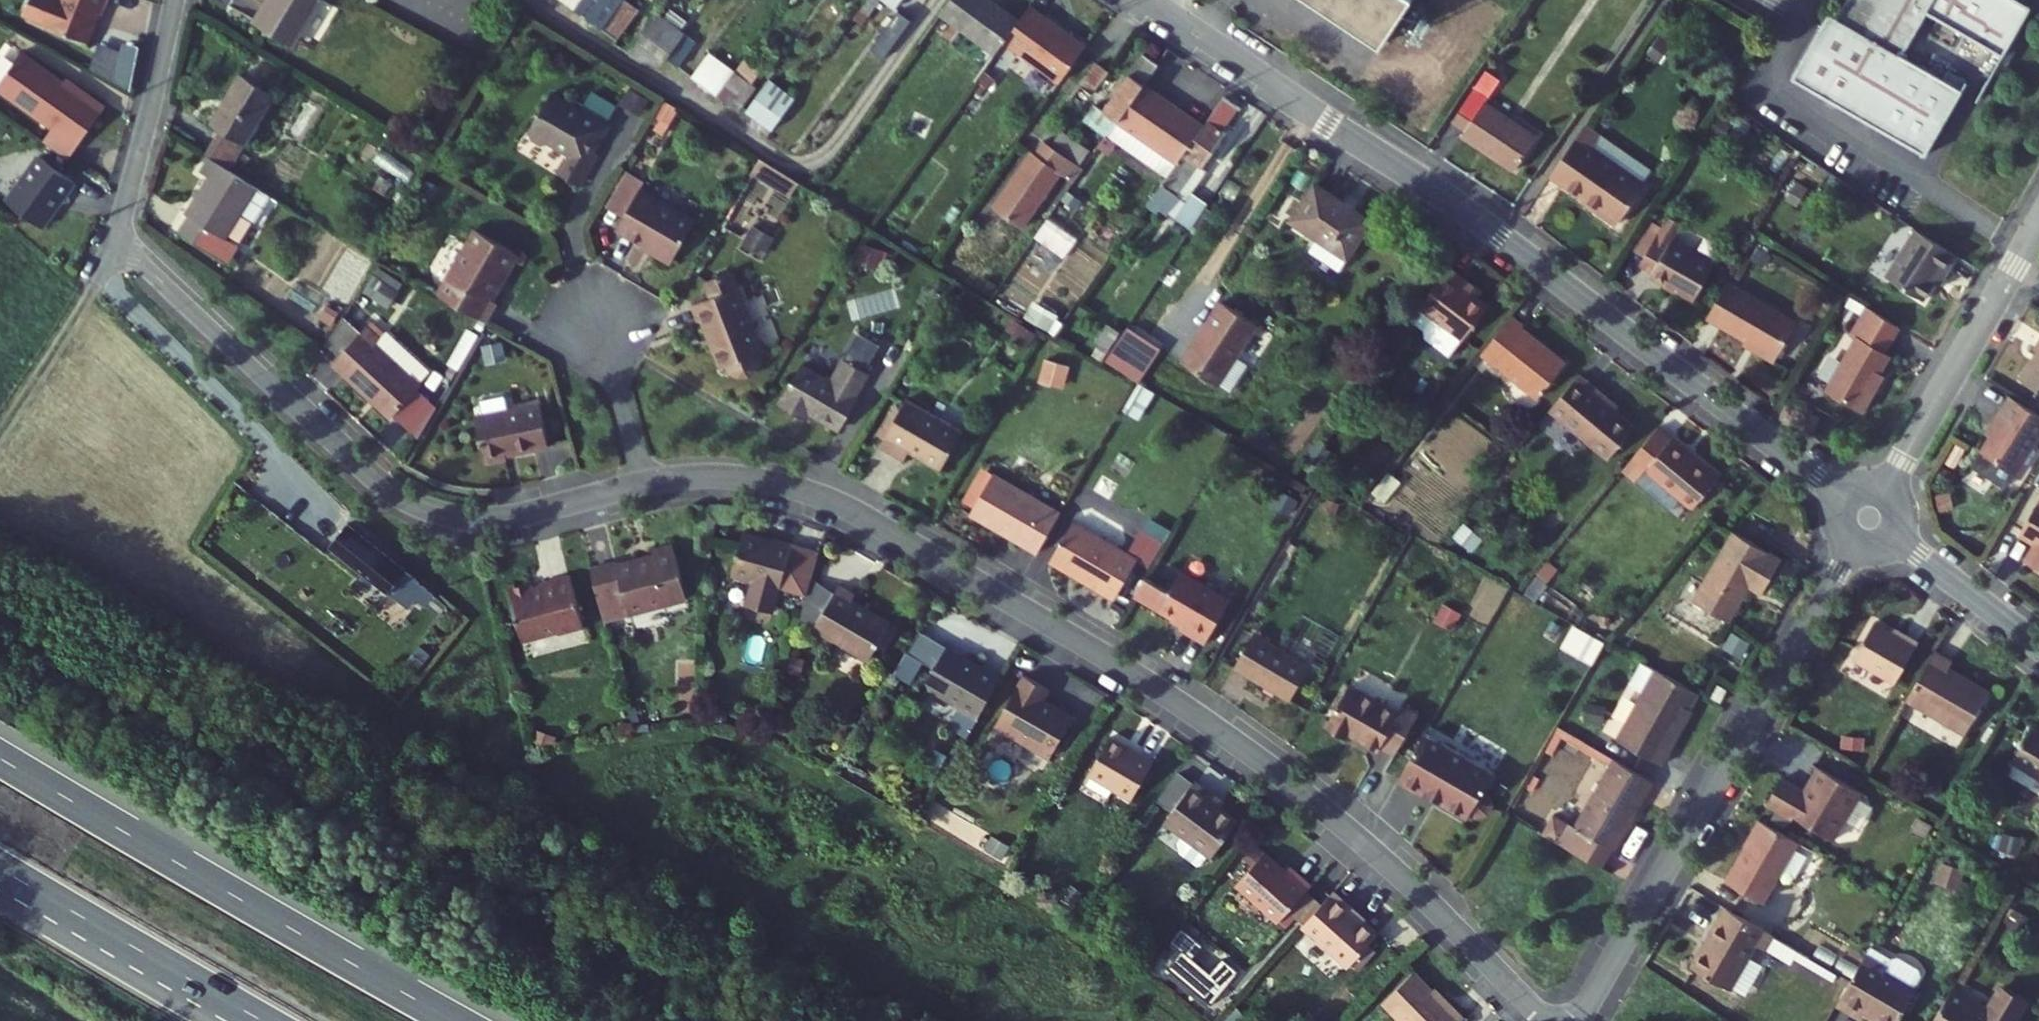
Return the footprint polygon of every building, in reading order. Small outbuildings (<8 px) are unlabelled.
[(53,15),(28,4),(21,20),(48,30),(89,45),(99,15),(102,17),(108,0),(58,0),(53,15)] [(313,0),(264,0),(251,23),(287,44),(313,0)] [(580,11),(589,0),(565,0),(580,11)] [(580,11),(609,32),(631,0),(589,0),(580,11)] [(645,10),(632,0),(631,0),(609,32),(622,41),(645,10)] [(868,5),(889,21),(903,0),(871,0),(868,5)] [(1008,42),(1010,40),(1031,9),(1018,0),(956,0),(953,4),(1008,42)] [(1396,0),(1282,0),(1381,67),(1417,14),(1396,0)] [(1837,17),(1830,13),(1793,79),(1926,156),(1964,91),(1944,79),(1904,56),(1928,13),(2004,56),(2032,7),(2019,0),(1847,0),(1837,17)] [(1031,9),(1010,40),(1064,78),(1091,40),(1036,3),(1031,9)] [(883,63),(910,26),(898,17),(871,54),(883,63)] [(685,45),(654,28),(629,61),(659,81),(666,70),(685,45)] [(698,53),(685,45),(666,70),(680,78),(698,53)] [(98,49),(92,74),(116,79),(121,54),(98,49)] [(0,83),(0,93),(51,130),(42,143),(68,160),(105,107),(67,80),(65,83),(21,53),(0,83)] [(1102,149),(1106,144),(1118,125),(1140,93),(1155,72),(1140,62),(1104,114),(1097,110),(1082,134),(1102,149)] [(734,81),(709,63),(689,90),(714,108),(734,81)] [(1108,80),(1093,69),(1067,108),(1082,117),(1108,80)] [(1949,70),(1944,79),(1964,91),(1969,82),(1949,70)] [(734,81),(714,108),(733,122),(753,95),(734,81)] [(1481,81),(1448,130),(1462,138),(1458,145),(1510,177),(1529,149),(1478,114),(1495,90),(1481,81)] [(253,146),(280,101),(249,82),(221,127),(253,146)] [(790,112),(764,90),(735,129),(764,148),(790,112)] [(1156,104),(1140,93),(1118,125),(1134,136),(1156,104)] [(608,130),(604,128),(582,114),(552,97),(530,132),(532,143),(544,150),(551,147),(568,157),(557,177),(578,189),(596,159),(590,155),(596,145),(599,146),(608,130)] [(604,128),(615,110),(593,97),(582,114),(604,128)] [(1195,184),(1227,137),(1222,133),(1238,109),(1224,99),(1199,134),(1172,170),(1163,183),(1156,192),(1196,220),(1213,195),(1195,184)] [(1199,134),(1156,104),(1134,136),(1118,125),(1106,144),(1163,183),(1172,170),(1199,134)] [(1580,134),(1548,184),(1589,210),(1584,217),(1612,235),(1649,180),(1621,162),(1597,144),(1580,134)] [(1041,165),(1033,159),(998,210),(1033,225),(1064,181),(1075,188),(1086,172),(1051,149),(1041,165)] [(38,158),(7,204),(44,229),(75,184),(38,158)] [(257,229),(274,203),(232,177),(224,172),(193,223),(197,226),(189,239),(238,269),(246,256),(228,246),(244,221),(257,229)] [(673,261),(695,222),(642,191),(618,230),(644,245),(656,252),(656,258),(670,264),(673,261)] [(1375,229),(1317,193),(1295,230),(1322,247),(1314,259),(1344,278),(1375,229)] [(1033,225),(998,210),(993,218),(1024,239),(1033,225)] [(1653,272),(1648,278),(1691,303),(1714,266),(1669,240),(1679,223),(1665,215),(1659,224),(1641,254),(1637,262),(1653,272)] [(1051,217),(1008,280),(1038,299),(1080,236),(1051,217)] [(1631,247),(1641,254),(1659,224),(1649,217),(1631,247)] [(1948,260),(1901,228),(1871,280),(1910,304),(1927,276),(1935,281),(1948,260)] [(475,231),(437,297),(485,324),(496,305),(492,303),(519,256),(475,231)] [(656,258),(656,252),(644,245),(641,249),(656,258)] [(377,268),(363,296),(391,310),(405,282),(377,268)] [(1424,343),(1449,362),(1488,313),(1459,290),(1466,281),(1452,270),(1421,311),(1434,322),(1424,335),(1424,343)] [(713,297),(692,306),(699,323),(705,321),(715,347),(713,348),(722,370),(763,354),(732,273),(707,282),(713,297)] [(1791,331),(1722,290),(1703,323),(1750,352),(1747,358),(1767,370),(1791,331)] [(1263,329),(1228,304),(1186,365),(1235,399),(1254,370),(1241,361),(1263,329)] [(1878,358),(1895,331),(1862,310),(1844,339),(1851,343),(1821,395),(1859,418),(1870,399),(1863,395),(1883,361),(1878,358)] [(1136,379),(1159,346),(1126,323),(1104,356),(1136,379)] [(1508,324),(1479,362),(1534,405),(1562,370),(1518,336),(1521,333),(1508,324)] [(330,364),(350,342),(336,329),(320,355),(330,364)] [(330,364),(388,417),(416,387),(415,386),(373,345),(377,341),(363,329),(350,342),(330,364)] [(1102,354),(1113,337),(1101,329),(1089,345),(1102,354)] [(377,341),(373,345),(415,386),(428,372),(385,332),(377,341)] [(2029,346),(2020,361),(2028,367),(2012,395),(2038,411),(2038,352),(2029,346)] [(867,375),(843,361),(832,380),(828,380),(803,365),(780,404),(799,415),(803,409),(809,412),(838,430),(858,397),(855,395),(867,375)] [(1044,363),(1041,386),(1069,389),(1071,366),(1044,363)] [(1578,384),(1544,423),(1603,470),(1631,437),(1603,414),(1608,409),(1578,384)] [(1976,458),(2010,479),(2038,433),(2038,424),(2003,401),(1988,424),(1995,428),(1976,458)] [(481,461),(501,457),(501,453),(544,445),(537,402),(472,413),(477,440),(481,461)] [(905,402),(877,448),(902,463),(908,452),(916,458),(915,459),(938,473),(960,435),(905,402)] [(805,419),(809,412),(803,409),(799,415),(805,419)] [(1629,493),(1643,476),(1691,514),(1717,482),(1655,432),(1616,482),(1629,493)] [(1038,556),(1061,516),(994,477),(971,517),(1038,556)] [(2021,525),(2038,536),(2038,493),(2021,525)] [(1150,519),(1142,532),(1165,545),(1173,532),(1150,519)] [(1129,555),(1074,523),(1051,563),(1115,600),(1138,561),(1129,555)] [(422,578),(359,524),(339,549),(393,594),(405,579),(415,586),(422,578)] [(1142,532),(1129,555),(1138,561),(1152,569),(1165,545),(1142,532)] [(772,541),(770,548),(761,546),(759,540),(743,536),(731,579),(756,586),(749,610),(776,617),(783,591),(808,598),(812,585),(821,554),(772,541)] [(1733,539),(1693,608),(1728,628),(1749,594),(1760,600),(1781,564),(1733,539)] [(2026,562),(2038,570),(2038,539),(2026,562)] [(687,600),(673,547),(652,553),(653,558),(647,559),(648,562),(637,562),(618,567),(617,565),(591,572),(605,623),(687,600)] [(1231,601),(1181,572),(1170,593),(1146,579),(1135,597),(1184,626),(1181,631),(1206,645),(1231,601)] [(584,628),(571,578),(542,586),(544,592),(535,595),(533,586),(509,593),(523,643),(584,628)] [(801,624),(814,632),(834,597),(812,585),(808,598),(801,624)] [(840,642),(871,661),(892,626),(853,603),(856,598),(840,588),(834,597),(814,632),(838,646),(840,642)] [(949,647),(916,629),(904,650),(936,669),(949,647)] [(1870,632),(1848,671),(1892,696),(1919,648),(1902,639),(1898,646),(1870,632)] [(1310,669),(1254,636),(1235,669),(1291,701),(1310,669)] [(960,712),(978,723),(1003,679),(980,665),(978,667),(968,661),(967,658),(949,647),(936,669),(929,682),(931,690),(957,705),(960,712)] [(1934,663),(1908,710),(1965,742),(1986,704),(1945,682),(1951,672),(1934,663)] [(1643,664),(1640,669),(1693,701),(1697,694),(1643,664)] [(1668,747),(1693,701),(1640,669),(1631,685),(1646,693),(1619,742),(1664,767),(1673,750),(1668,747)] [(1045,703),(1052,692),(1028,677),(996,727),(1051,761),(1076,720),(1056,707),(1055,709),(1045,703)] [(1398,715),(1349,687),(1325,729),(1346,741),(1349,736),(1378,753),(1381,749),(1395,757),(1418,717),(1403,708),(1398,715)] [(1726,692),(1716,687),(1709,700),(1718,705),(1726,692)] [(1494,775),(1426,735),(1400,780),(1424,794),(1427,789),(1429,793),(1427,796),(1438,803),(1441,799),(1444,801),(1442,805),(1468,820),(1471,815),(1476,818),(1486,816),(1491,807),(1488,797),(1483,794),(1494,775)] [(2007,770),(2038,788),(2038,743),(2026,736),(2007,770)] [(1138,754),(1137,755),(1111,740),(1089,777),(1132,802),(1154,764),(1138,754)] [(1618,852),(1657,785),(1619,763),(1580,830),(1571,825),(1560,845),(1605,871),(1616,852),(1618,852)] [(1835,843),(1862,795),(1818,770),(1811,781),(1811,788),(1807,796),(1782,782),(1767,808),(1791,821),(1792,819),(1835,843)] [(1209,803),(1213,798),(1194,784),(1165,824),(1184,838),(1179,846),(1182,857),(1199,869),(1203,868),(1236,823),(1209,803)] [(1763,904),(1798,843),(1760,821),(1750,839),(1752,840),(1727,884),(1763,904)] [(1264,855),(1236,888),(1279,925),(1311,887),(1290,868),(1285,873),(1264,855)] [(1353,916),(1355,912),(1334,893),(1303,928),(1349,969),(1377,937),(1353,916)] [(1765,951),(1774,937),(1729,911),(1721,924),(1718,922),(1709,937),(1712,939),(1695,970),(1730,991),(1756,946),(1765,951)] [(1168,971),(1212,1007),(1240,973),(1223,960),(1208,979),(1180,956),(1168,971)] [(1888,970),(1867,958),(1838,1007),(1861,1020),(1863,1020),(1867,1015),(1877,1020),(1901,1020),(1917,994),(1885,974),(1888,970)] [(1451,1011),(1415,974),(1383,1005),(1399,1020),(1464,1020),(1465,1020),(1453,1009),(1451,1011)] [(1954,991),(1936,1020),(2018,1020),(2026,1008),(2000,992),(1989,1012),(1954,991)]
